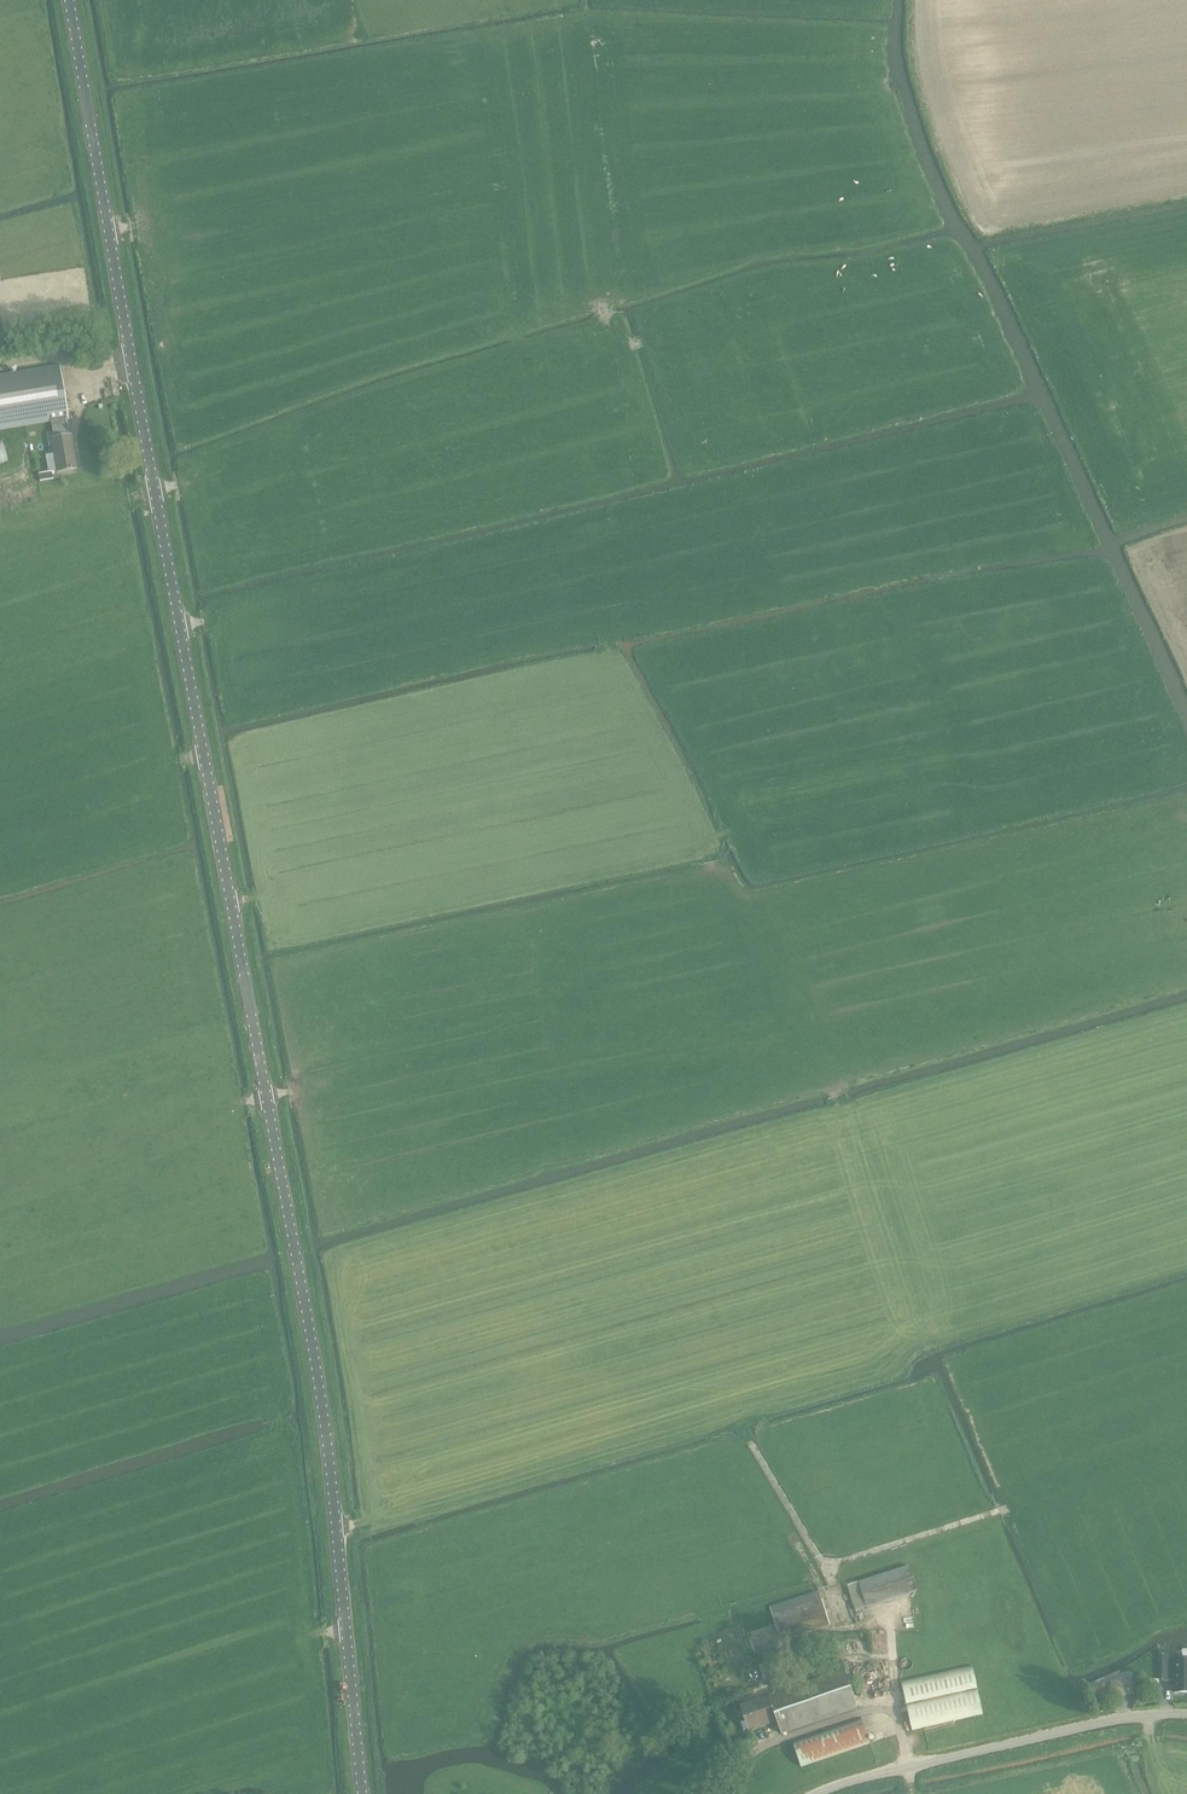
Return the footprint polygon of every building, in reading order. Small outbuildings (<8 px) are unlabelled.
[(51,422),(54,438),(51,439),(57,472),(77,469),(71,435),(69,436),(66,419),(68,419),(60,366),(0,376),(0,430),(51,422)] [(856,1611),(867,1607),(917,1591),(909,1566),(859,1582),(848,1586),(856,1611)] [(822,1600),(820,1601),(817,1592),(770,1607),(773,1616),(781,1641),(830,1625),(822,1600)] [(1163,1653),(1163,1681),(1171,1681),(1171,1680),(1175,1680),(1175,1692),(1186,1693),(1186,1659),(1182,1659),(1182,1654),(1163,1653)] [(911,1729),(912,1729),(982,1713),(972,1667),(901,1683),(911,1729)] [(782,1734),(858,1708),(845,1670),(793,1687),(790,1677),(773,1682),(777,1693),(769,1696),(769,1697),(742,1706),(750,1731),(778,1722),(782,1734)] [(1134,1692),(1130,1677),(1111,1683),(1115,1697),(1134,1692)] [(862,1718),(793,1743),(801,1766),(870,1743),(862,1718)]
